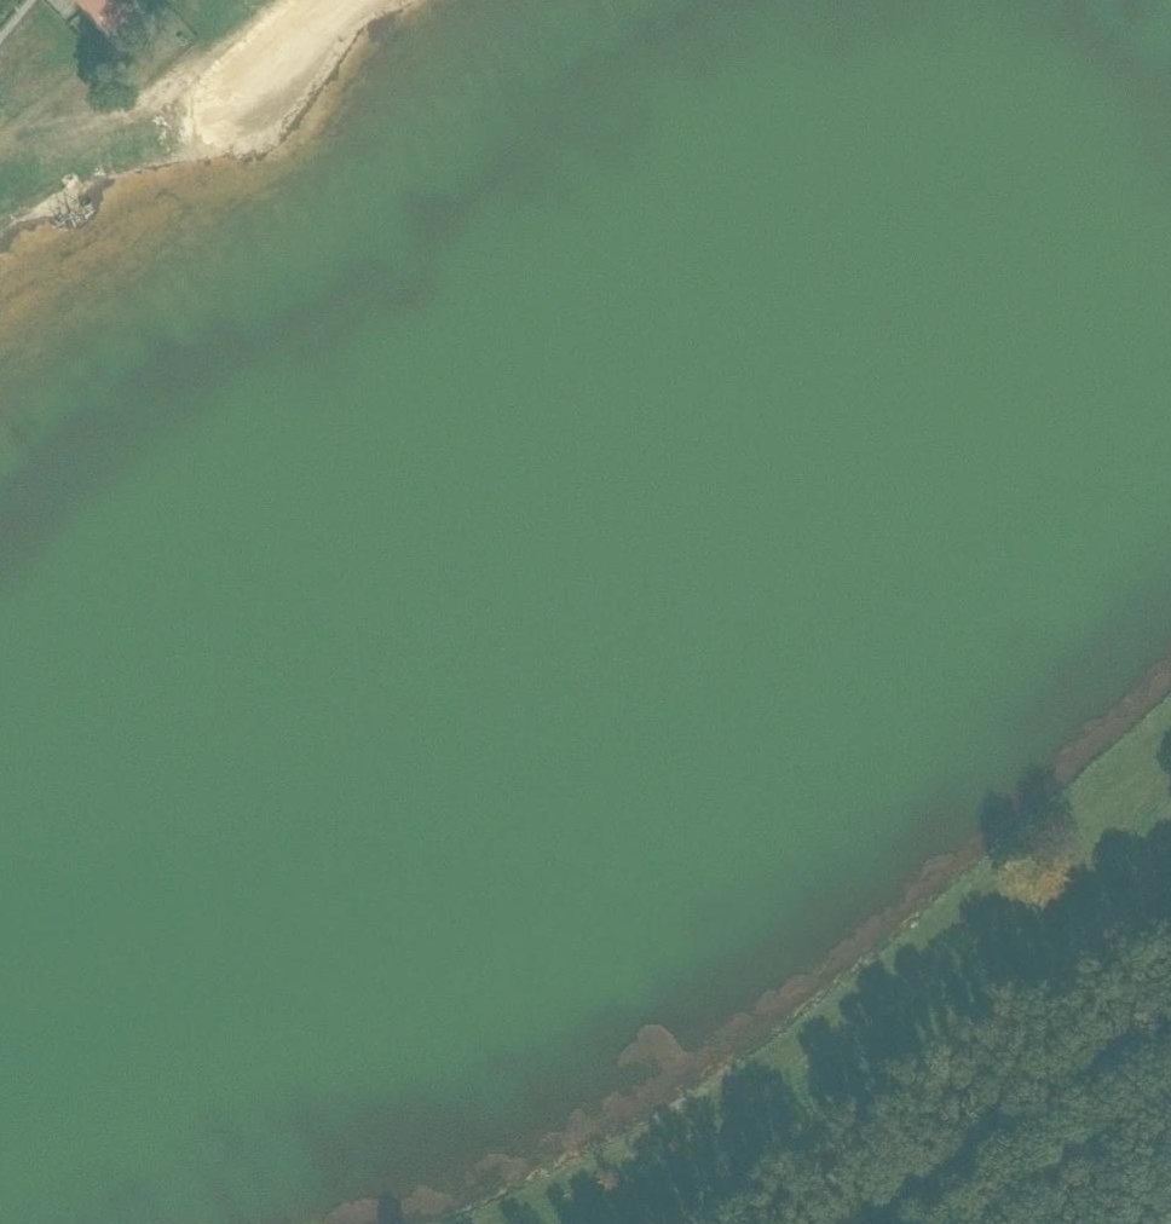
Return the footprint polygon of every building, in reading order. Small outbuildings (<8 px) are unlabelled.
[(108,40),(140,10),(131,0),(71,0),(108,40)]
